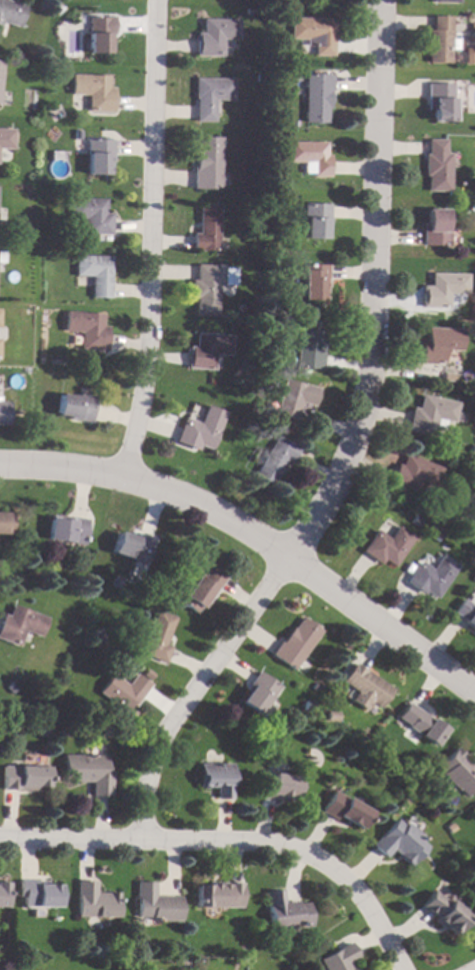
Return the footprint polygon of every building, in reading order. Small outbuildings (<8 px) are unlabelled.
[(17,27),(0,22),(0,0),(3,0),(23,5),(17,27)] [(112,34),(107,34),(107,53),(86,53),(86,17),(112,16),(112,34)] [(449,63),(426,62),(427,30),(431,30),(431,16),(449,17),(449,63)] [(331,55),(313,55),(313,46),(304,46),(304,39),(289,39),(289,18),(332,18),(331,55)] [(236,39),(221,39),(221,56),(194,56),(194,32),(200,33),(201,19),(237,20),(236,39)] [(331,90),(328,90),(328,109),(326,109),(326,123),(303,122),(304,74),(331,75),(331,90)] [(107,87),(112,87),(112,112),(86,111),(86,94),(69,94),(70,75),(107,76),(107,87)] [(232,79),(231,100),(213,100),(213,122),(194,121),(195,98),(193,98),(194,78),(232,79)] [(452,121),(431,121),(431,109),(426,109),(426,84),(452,83),(452,121)] [(11,149),(0,149),(0,129),(11,129),(11,149)] [(219,187),(211,187),(211,189),(192,188),(192,165),(194,165),(194,151),(196,152),(197,137),(220,137),(219,187)] [(111,162),(106,162),(106,175),(86,174),(86,139),(111,140),(111,162)] [(445,153),(449,153),(449,191),(426,191),(426,176),(424,176),(424,154),(427,154),(427,139),(445,139),(445,153)] [(324,155),(329,155),(328,177),(311,176),(311,162),(286,162),(286,142),(325,142),(324,155)] [(104,213),(110,213),(110,234),(83,234),(83,219),(68,218),(69,199),(104,199),(104,213)] [(328,226),(325,226),(325,239),(304,238),(304,219),(302,219),(303,203),(329,204),(328,226)] [(217,251),(191,251),(191,233),(197,233),(198,205),(218,206),(217,251)] [(445,230),(448,230),(449,245),(422,245),(422,223),(425,223),(425,209),(445,209),(445,230)] [(110,256),(109,298),(89,297),(90,276),(73,276),(74,255),(110,256)] [(222,268),(235,268),(235,285),(216,285),(216,315),(194,314),(194,298),(189,298),(189,280),(194,280),(195,264),(222,265),(222,268)] [(327,287),(323,287),(323,300),(300,300),(300,264),(327,264),(327,287)] [(467,293),(449,293),(448,308),(422,307),(422,286),(431,286),(431,273),(468,273),(467,293)] [(244,308),(239,313),(235,308),(240,303),(244,308)] [(102,315),(101,326),(107,327),(104,351),(78,348),(80,332),(62,331),(64,311),(102,315)] [(322,321),(321,335),(323,335),(322,353),(323,354),(322,368),(295,366),(298,319),(322,321)] [(462,329),(462,351),(446,350),(445,364),(436,363),(436,364),(420,363),(421,340),(427,341),(427,327),(462,329)] [(231,336),(229,355),(214,354),(212,370),(186,368),(188,346),(194,347),(195,333),(231,336)] [(318,389),(313,406),(301,403),(300,405),(298,405),(294,420),(273,414),(284,379),(318,389)] [(93,396),(90,422),(69,419),(69,417),(56,415),(58,394),(78,396),(78,394),(93,396)] [(458,402),(454,422),(445,420),(443,430),(435,428),(434,435),(408,429),(413,407),(418,408),(421,395),(458,402)] [(224,413),(210,450),(198,445),(196,450),(174,441),(184,417),(199,423),(206,405),(224,413)] [(268,436),(261,438),(259,432),(266,430),(268,436)] [(298,449),(290,463),(285,460),(271,485),(253,475),(276,436),(298,449)] [(441,468),(434,487),(418,481),(413,494),(389,484),(397,463),(401,465),(405,454),(441,468)] [(10,533),(0,533),(0,513),(11,513),(10,533)] [(86,519),(83,545),(46,540),(49,514),(86,519)] [(412,538),(392,566),(382,559),(378,564),(360,551),(376,529),(388,538),(397,526),(412,538)] [(443,536),(439,542),(431,536),(435,530),(443,536)] [(134,537),(136,534),(152,539),(144,563),(111,551),(117,532),(134,537)] [(458,566),(435,599),(425,591),(423,595),(405,582),(420,561),(431,569),(442,555),(458,566)] [(224,576),(206,604),(203,602),(195,613),(178,601),(197,573),(202,576),(209,566),(224,576)] [(463,599),(474,608),(474,631),(463,622),(464,620),(453,612),(463,599)] [(17,646),(0,640),(0,617),(1,614),(6,616),(10,605),(45,618),(38,637),(22,631),(17,646)] [(174,617),(164,645),(170,647),(164,663),(139,654),(156,610),(174,617)] [(319,631),(290,670),(269,654),(278,641),(279,642),(290,627),(292,628),(300,617),(319,631)] [(363,674),(365,671),(391,689),(378,708),(340,681),(351,666),(363,674)] [(278,687),(269,699),(267,698),(255,714),(236,700),(256,671),(278,687)] [(149,684),(132,707),(130,705),(124,712),(98,693),(111,674),(126,685),(134,674),(149,684)] [(311,703),(309,712),(301,710),(303,701),(311,703)] [(445,729),(433,746),(406,727),(407,726),(396,718),(407,703),(445,729)] [(336,721),(325,721),(325,711),(336,712),(336,721)] [(71,728),(71,736),(61,736),(62,727),(71,728)] [(49,729),(48,736),(38,735),(39,728),(49,729)] [(473,763),(474,761),(474,787),(466,796),(436,766),(456,747),(473,763)] [(105,772),(111,772),(110,796),(90,796),(90,782),(62,782),(62,755),(105,755),(105,772)] [(230,799),(215,799),(215,788),(198,788),(198,763),(230,764),(230,799)] [(35,766),(46,767),(46,786),(33,786),(33,790),(1,789),(1,765),(35,765),(35,766)] [(296,777),(292,802),(275,799),(274,802),(259,799),(264,771),(296,777)] [(368,808),(359,829),(319,810),(329,789),(368,808)] [(402,825),(404,822),(420,836),(417,839),(426,846),(409,866),(390,850),(384,858),(370,845),(394,818),(402,825)] [(46,885),(58,885),(58,907),(22,907),(22,897),(18,897),(18,880),(46,881),(46,885)] [(95,893),(117,893),(117,917),(76,917),(76,881),(95,881),(95,893)] [(154,896),(180,897),(180,921),(150,920),(150,917),(135,916),(136,882),(154,882),(154,896)] [(241,907),(194,906),(194,885),(207,885),(207,882),(242,883),(241,907)] [(284,903),(308,900),(311,924),(272,930),(266,891),(282,889),(284,903)] [(466,917),(452,934),(418,907),(431,890),(466,917)] [(348,961),(353,969),(325,969),(319,959),(350,941),(358,955),(348,961)] [(308,958),(301,962),(299,957),(306,953),(308,958)]
